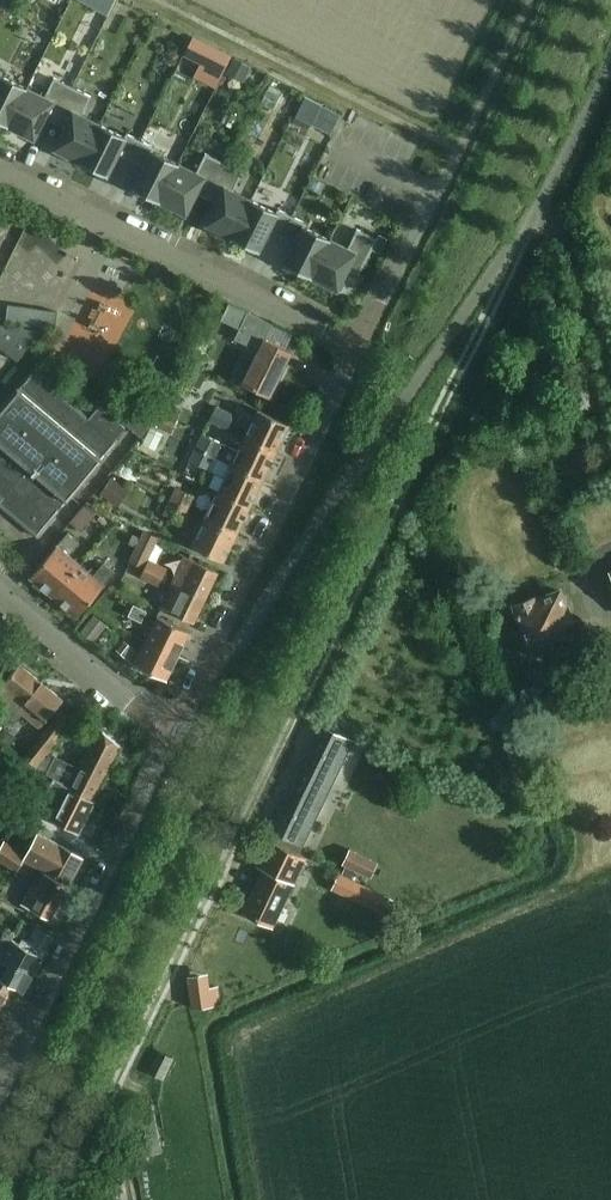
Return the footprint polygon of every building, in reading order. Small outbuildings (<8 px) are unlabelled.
[(141,0),(126,0),(123,8),(136,14),(141,0)] [(53,11),(44,21),(58,33),(67,24),(53,11)] [(192,37),(183,54),(222,73),(230,56),(192,37)] [(233,59),(226,74),(242,82),(250,67),(233,59)] [(26,88),(2,75),(3,72),(0,71),(0,123),(7,126),(26,88)] [(54,123),(72,87),(54,78),(45,97),(26,88),(7,126),(34,140),(45,118),(54,123)] [(100,124),(82,116),(91,97),(72,87),(54,123),(55,124),(55,123),(64,128),(54,150),(80,163),(100,124)] [(305,97),(296,117),(312,125),(313,126),(323,106),(305,97)] [(118,186),(140,140),(126,133),(125,136),(100,124),(80,163),(107,176),(106,178),(105,177),(104,179),(118,186)] [(159,202),(178,163),(153,151),(155,148),(140,140),(118,186),(132,193),(133,191),(132,190),(132,189),(159,202)] [(206,199),(224,163),(205,153),(196,172),(178,163),(159,202),(186,215),(196,194),(206,198),(205,199),(206,199)] [(232,239),(251,199),(233,190),(242,172),(224,163),(206,199),(207,199),(216,203),(205,225),(232,239)] [(315,179),(310,191),(320,195),(325,184),(315,179)] [(270,261),(292,216),(278,209),(276,212),(251,199),(232,239),(258,252),(258,253),(257,253),(256,255),(270,261)] [(330,239),(309,228),(305,226),(306,223),(292,216),(270,261),(283,268),(284,266),(283,266),(284,265),(310,278),(330,239)] [(330,239),(310,278),(337,291),(348,269),(359,275),(367,257),(376,239),(357,229),(348,248),(330,239)] [(376,239),(371,250),(380,254),(387,239),(379,235),(376,239)] [(28,282),(24,300),(73,310),(77,291),(28,282)] [(229,303),(220,320),(240,329),(247,313),(229,303)] [(8,304),(6,322),(55,329),(58,311),(8,304)] [(240,329),(235,339),(252,347),(251,349),(258,352),(243,383),(270,396),(291,352),(265,340),(272,324),(247,313),(240,329)] [(42,331),(0,325),(0,347),(16,361),(42,331)] [(89,418),(33,370),(21,384),(23,385),(19,390),(17,389),(0,409),(0,492),(3,495),(0,498),(0,507),(37,538),(60,510),(58,509),(65,501),(101,459),(100,459),(103,455),(105,456),(117,442),(115,440),(125,428),(100,406),(89,418)] [(195,373),(180,391),(189,398),(204,381),(195,373)] [(226,406),(247,416),(255,398),(234,388),(226,406)] [(127,425),(140,437),(159,414),(146,402),(127,425)] [(172,435),(181,411),(168,405),(161,419),(157,417),(153,427),(156,429),(157,428),(172,435)] [(215,407),(208,421),(226,430),(233,416),(215,407)] [(245,439),(275,454),(289,425),(258,410),(245,439)] [(151,429),(143,445),(155,450),(163,435),(151,429)] [(238,451),(220,443),(202,434),(195,448),(214,456),(232,465),(263,480),(275,454),(245,439),(238,451)] [(207,470),(214,456),(195,448),(189,462),(207,470)] [(117,475),(133,487),(144,473),(128,461),(117,475)] [(250,507),(263,480),(232,465),(219,492),(250,507)] [(194,466),(185,488),(204,496),(213,474),(194,466)] [(129,491),(111,478),(100,494),(118,507),(129,491)] [(170,501),(188,510),(193,498),(176,489),(170,501)] [(237,534),(250,507),(219,492),(206,519),(237,534)] [(181,524),(188,510),(170,501),(163,515),(181,524)] [(84,506),(70,523),(80,532),(95,515),(84,506)] [(223,562),(237,534),(206,519),(192,547),(223,562)] [(147,570),(163,577),(167,568),(149,560),(159,538),(143,531),(140,538),(135,548),(128,562),(146,570),(147,570)] [(54,598),(80,566),(68,556),(78,543),(67,534),(31,578),(54,598)] [(135,548),(140,538),(132,535),(128,545),(135,548)] [(172,581),(206,598),(218,572),(184,556),(172,581)] [(80,566),(54,598),(77,617),(114,573),(103,563),(92,576),(80,566)] [(159,586),(163,577),(147,570),(146,570),(142,579),(159,586)] [(194,623),(206,598),(172,581),(159,607),(194,623)] [(530,598),(510,606),(530,655),(549,647),(554,658),(586,645),(575,619),(569,622),(556,590),(531,601),(530,598)] [(133,606),(128,616),(141,622),(146,612),(133,606)] [(145,641),(178,656),(189,632),(156,617),(145,641)] [(94,618),(82,635),(93,643),(105,627),(94,618)] [(166,680),(178,656),(145,641),(139,653),(128,644),(121,653),(134,664),(166,680)] [(41,683),(19,665),(0,688),(0,697),(13,708),(11,712),(6,707),(0,714),(5,718),(7,717),(11,720),(41,683)] [(41,683),(11,720),(15,724),(22,715),(40,729),(63,701),(41,683)] [(57,742),(54,740),(71,719),(60,711),(23,757),(37,768),(57,742)] [(301,848),(341,763),(351,740),(319,725),(269,833),(301,848)] [(92,800),(119,745),(98,728),(78,768),(55,756),(45,775),(59,782),(67,787),(92,800)] [(0,734),(0,745),(5,749),(13,738),(3,730),(0,734)] [(92,800),(67,787),(59,782),(42,813),(76,832),(92,800)] [(0,849),(0,861),(34,882),(60,899),(83,857),(39,834),(28,856),(5,841),(0,849)] [(271,926),(290,882),(298,865),(311,871),(315,863),(266,841),(255,866),(260,869),(240,912),(271,926)] [(378,863),(349,849),(342,865),(370,879),(378,863)] [(360,884),(339,874),(333,886),(354,897),(360,884)] [(34,882),(22,904),(50,919),(60,899),(34,882)] [(33,977),(54,938),(35,927),(26,942),(22,940),(19,944),(12,940),(9,946),(0,941),(0,961),(15,969),(16,968),(33,977)] [(0,961),(0,1004),(4,1006),(12,991),(17,994),(19,990),(24,992),(33,977),(16,968),(15,969),(0,961)] [(209,987),(189,991),(192,1008),(220,1003),(217,986),(209,987)] [(163,1080),(173,1059),(158,1051),(147,1073),(163,1080)] [(111,1194),(124,1166),(103,1156),(90,1185),(111,1194)]
